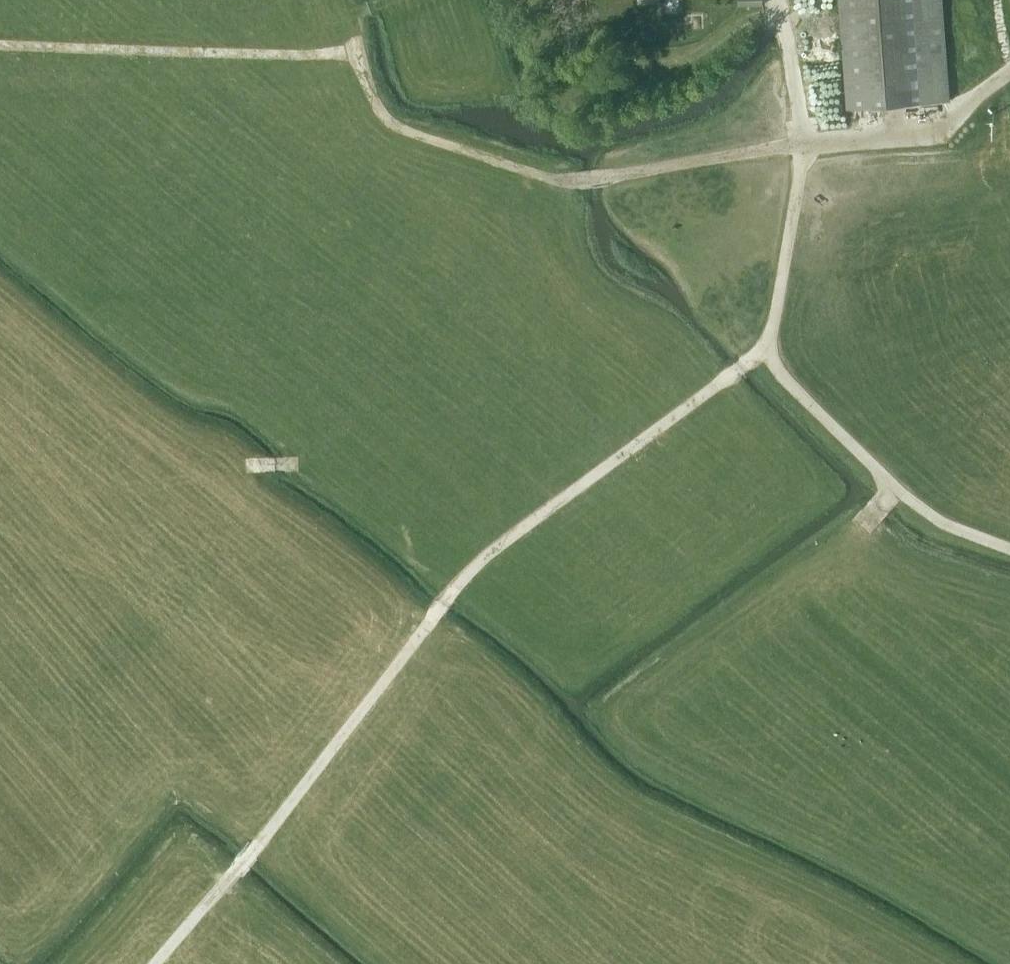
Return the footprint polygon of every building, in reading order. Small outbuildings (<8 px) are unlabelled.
[(847,108),(950,100),(942,0),(839,0),(847,108)]
